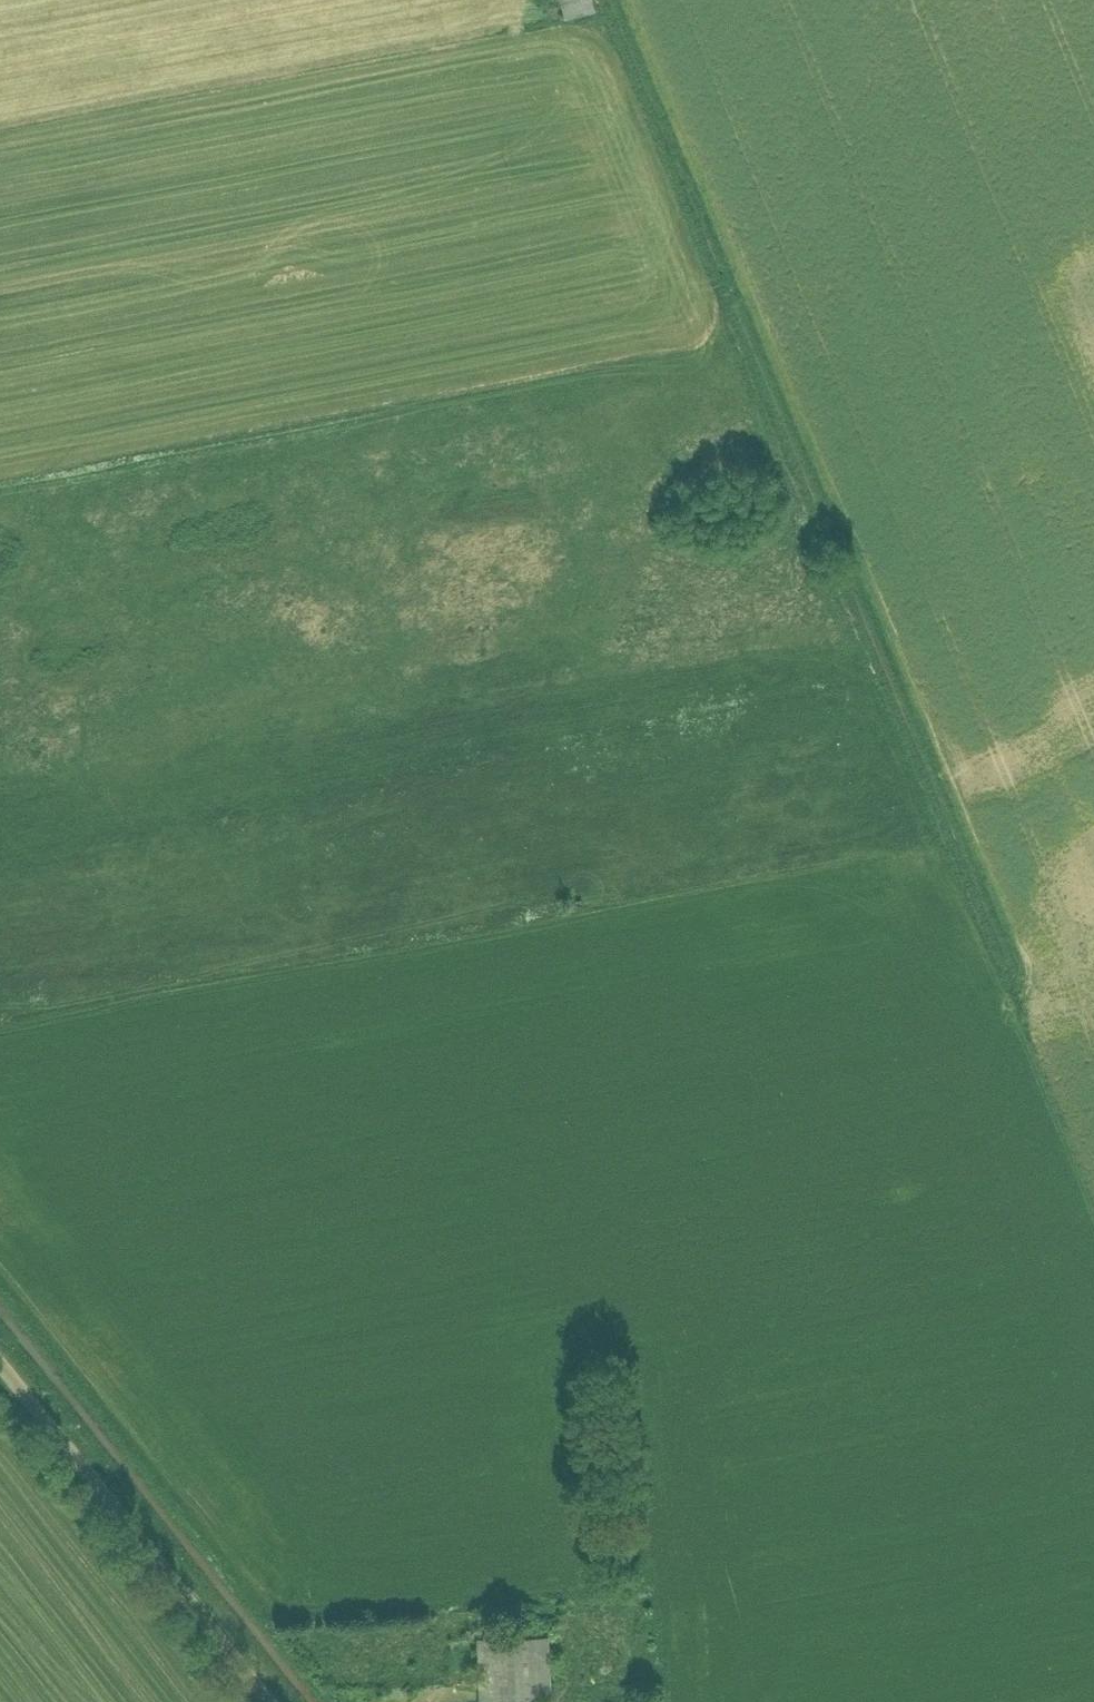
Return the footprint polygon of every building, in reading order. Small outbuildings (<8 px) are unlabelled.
[(539,1701),(539,1643),(476,1643),(476,1701),(539,1701)]
